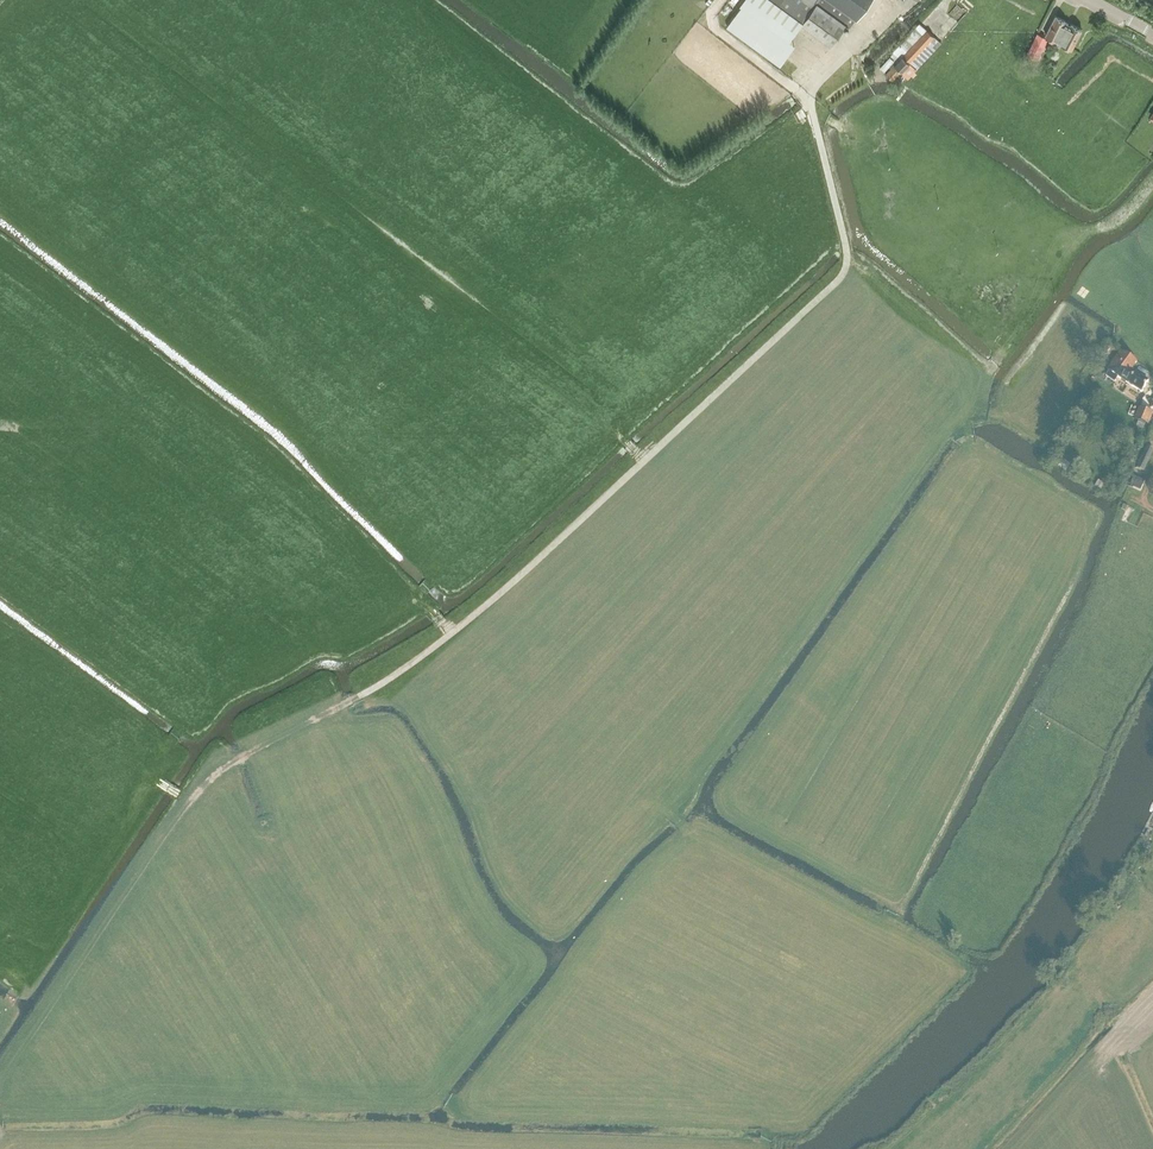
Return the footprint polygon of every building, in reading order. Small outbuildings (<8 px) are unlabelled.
[(740,5),(742,6),(732,20),(786,59),(796,45),(790,41),(798,30),(821,47),(826,41),(832,45),(846,27),(849,29),(869,1),(867,0),(744,0),(740,5)] [(1046,35),(1053,39),(1072,48),(1082,29),(1056,16),(1046,35)] [(941,43),(927,30),(920,23),(894,51),(901,57),(886,74),(893,80),(901,71),(908,78),(941,43)] [(1120,351),(1107,370),(1109,372),(1106,376),(1115,382),(1118,378),(1141,393),(1148,382),(1131,371),(1137,362),(1120,351)] [(1139,407),(1134,420),(1148,425),(1152,414),(1152,413),(1139,407)] [(1144,472),(1152,452),(1152,450),(1146,447),(1136,469),(1144,472)] [(1140,491),(1145,482),(1137,478),(1133,488),(1140,491)]
